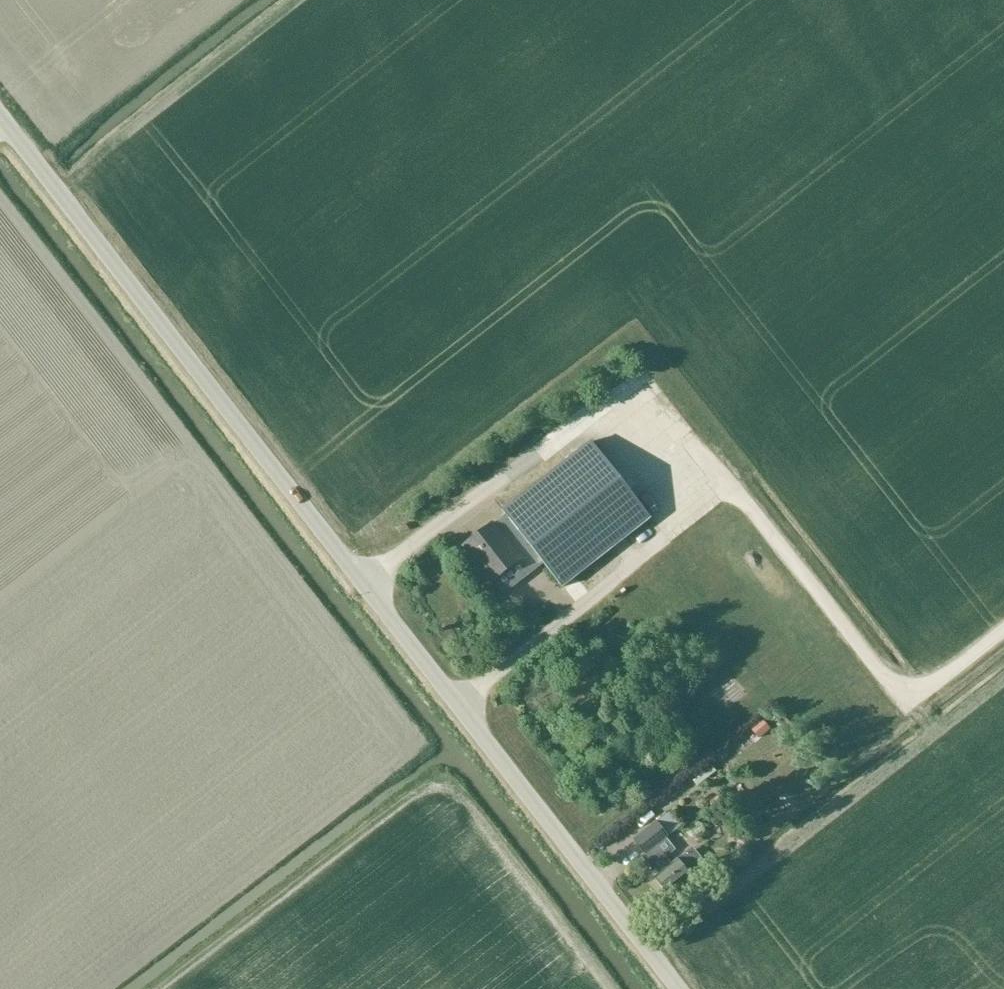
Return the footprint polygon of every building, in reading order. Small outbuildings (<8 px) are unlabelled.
[(495,523),(464,547),(475,561),(473,562),(483,576),(485,574),(492,583),(496,580),(505,593),(522,580),(512,568),(523,559),(522,558),(533,550),(564,588),(653,518),(593,441),(504,511),(506,514),(495,523)] [(760,739),(770,730),(762,721),(752,730),(760,739)] [(709,762),(690,777),(698,786),(716,771),(709,762)] [(657,876),(656,877),(657,878),(655,882),(662,890),(666,890),(668,892),(701,866),(690,852),(680,860),(678,858),(672,863),(668,857),(676,850),(667,839),(670,837),(658,822),(635,839),(646,853),(642,856),(657,876)]
